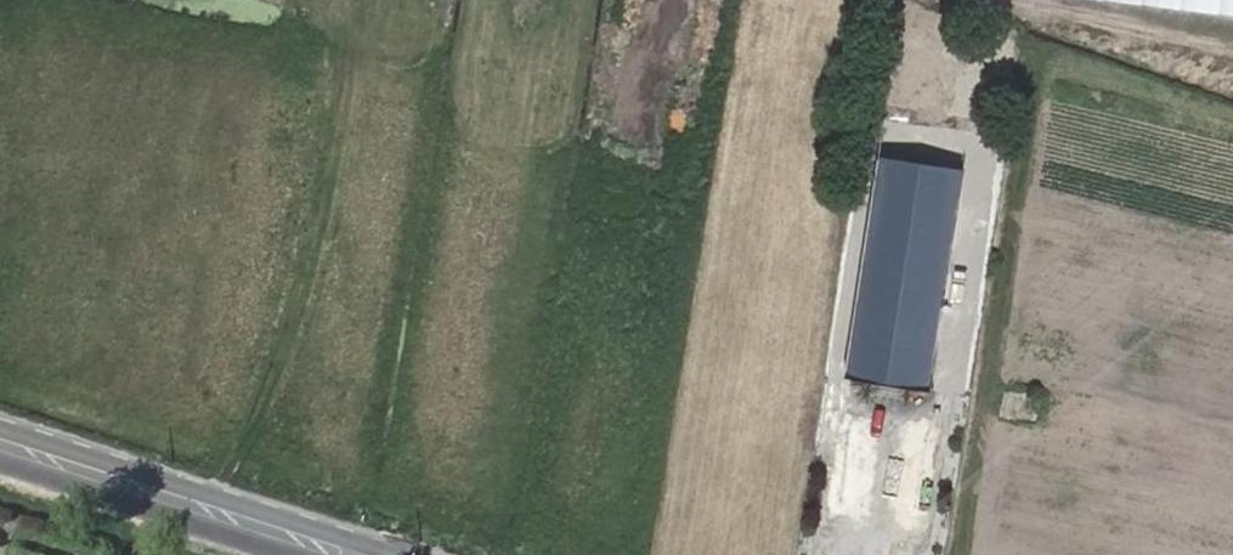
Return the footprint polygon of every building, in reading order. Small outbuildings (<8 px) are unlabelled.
[(1232,10),(1232,0),(1151,0),(1232,10)] [(852,374),(928,384),(960,172),(884,161),(852,374)]
